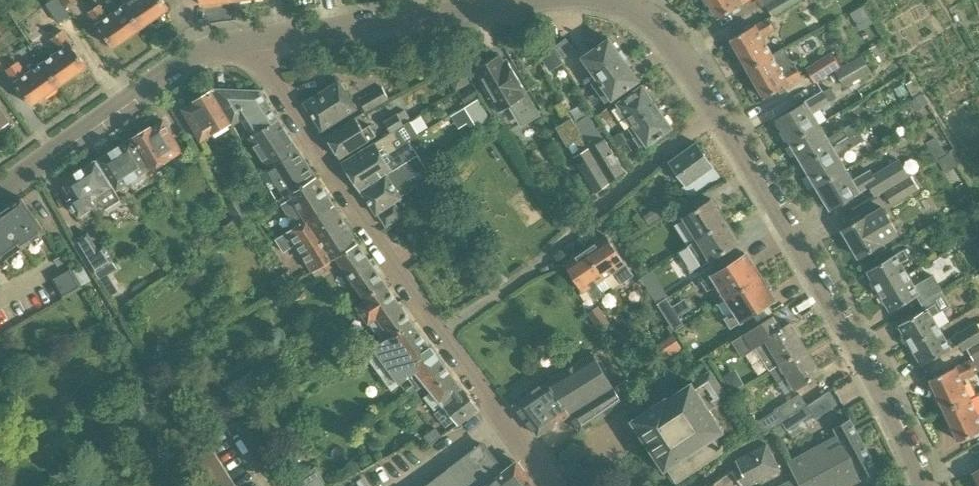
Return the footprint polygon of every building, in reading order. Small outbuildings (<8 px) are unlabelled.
[(125,4),(141,27),(168,8),(162,0),(121,0),(125,4)] [(718,18),(747,0),(707,0),(718,18)] [(763,4),(770,16),(797,0),(769,0),(763,4)] [(125,4),(108,16),(99,4),(88,12),(113,47),(141,27),(125,4)] [(862,5),(849,13),(852,17),(853,17),(861,29),(873,22),(862,5)] [(53,14),(59,23),(70,15),(64,7),(53,14)] [(767,17),(754,25),(754,24),(741,31),(729,38),(747,68),(771,54),(761,37),(774,29),(767,17)] [(59,51),(43,62),(59,85),(87,66),(62,30),(50,38),(59,51)] [(597,79),(624,60),(608,38),(582,57),(597,79)] [(549,40),(548,39),(546,40),(535,47),(549,68),(562,60),(549,40)] [(555,48),(563,59),(575,50),(567,39),(555,48)] [(531,48),(521,53),(524,60),(534,56),(531,48)] [(771,54),(747,68),(764,98),(801,76),(794,64),(792,66),(781,48),(771,54)] [(807,74),(812,82),(838,65),(829,51),(803,68),(807,74)] [(860,54),(832,70),(842,87),(870,71),(860,54)] [(538,112),(527,94),(507,60),(503,62),(498,55),(493,58),(489,56),(482,60),(480,65),(476,68),(484,82),(481,84),(489,98),(490,97),(498,111),(510,104),(521,122),(538,112)] [(597,79),(591,84),(605,102),(610,97),(612,99),(638,80),(624,60),(597,79)] [(43,62),(26,74),(18,61),(6,70),(31,105),(59,85),(43,62)] [(322,130),(356,108),(338,81),(304,103),(322,130)] [(633,126),(658,108),(641,85),(616,103),(633,126)] [(359,99),(366,112),(389,99),(382,86),(359,99)] [(477,94),(473,87),(461,93),(465,101),(477,94)] [(829,88),(822,92),(828,102),(835,98),(829,88)] [(230,123),(215,89),(212,89),(212,91),(194,101),(194,102),(182,109),(201,140),(230,123)] [(252,135),(278,119),(260,90),(215,89),(230,123),(231,122),(232,124),(241,118),(252,135)] [(822,92),(805,102),(776,119),(790,143),(819,125),(811,112),(828,102),(822,92)] [(927,104),(921,94),(908,102),(914,112),(927,104)] [(478,98),(460,109),(472,127),(490,116),(478,98)] [(559,98),(552,103),(558,113),(566,109),(559,98)] [(672,128),(658,108),(633,126),(647,146),(672,128)] [(9,121),(0,109),(0,127),(9,121)] [(390,131),(399,126),(403,123),(397,113),(384,121),(390,131)] [(574,123),(569,115),(562,120),(581,152),(574,157),(595,192),(609,182),(575,122),(574,123)] [(575,122),(609,182),(623,171),(604,139),(603,140),(588,115),(575,122)] [(369,124),(362,128),(355,117),(325,136),(338,158),(369,139),(369,140),(377,135),(369,124)] [(278,119),(252,135),(250,136),(267,167),(259,172),(299,152),(278,119)] [(150,126),(135,135),(151,166),(152,168),(170,157),(182,150),(163,120),(151,127),(150,126)] [(827,138),(819,125),(790,143),(803,164),(858,131),(853,124),(844,129),(844,128),(827,138)] [(373,141),(367,145),(342,161),(351,176),(406,139),(402,134),(404,133),(399,126),(390,131),(374,142),(373,141)] [(858,131),(803,164),(816,185),(844,168),(837,155),(863,139),(858,131)] [(627,141),(621,132),(612,138),(617,147),(627,141)] [(151,166),(135,135),(133,136),(96,160),(111,186),(114,184),(116,188),(128,181),(130,185),(143,177),(140,173),(151,166)] [(945,153),(936,137),(926,143),(935,158),(945,153)] [(406,139),(351,176),(361,191),(402,163),(402,160),(415,151),(408,140),(407,141),(406,139)] [(721,178),(712,165),(695,142),(668,161),(685,185),(678,190),(686,202),(721,178)] [(402,163),(361,191),(375,213),(401,197),(400,196),(411,189),(406,180),(426,167),(415,151),(402,160),(402,163)] [(299,152),(259,172),(277,197),(266,204),(268,207),(279,200),(316,177),(315,176),(299,152)] [(876,181),(867,186),(873,197),(882,192),(881,192),(908,176),(898,159),(872,175),(876,181)] [(111,186),(96,160),(66,178),(65,185),(72,197),(67,199),(69,203),(69,205),(72,211),(76,212),(78,215),(91,206),(96,214),(102,210),(100,206),(102,205),(105,209),(120,200),(111,186)] [(852,181),(844,168),(816,185),(830,209),(858,191),(867,186),(876,181),(872,175),(869,171),(852,181)] [(908,176),(881,192),(882,192),(890,206),(917,190),(908,176)] [(316,177),(279,200),(268,207),(271,211),(281,205),(295,227),(333,203),(316,177)] [(253,218),(241,196),(227,204),(238,225),(253,218)] [(45,231),(21,197),(0,213),(0,263),(45,231)] [(697,239),(725,221),(711,199),(683,217),(697,239)] [(286,232),(275,239),(283,251),(295,244),(311,270),(319,266),(327,262),(335,258),(360,246),(358,242),(333,203),(295,227),(286,232)] [(666,215),(659,205),(643,216),(650,226),(666,215)] [(866,216),(842,230),(858,257),(882,244),(881,243),(896,234),(881,208),(866,217),(866,216)] [(738,242),(725,221),(697,239),(673,254),(686,275),(738,242)] [(86,232),(73,241),(93,274),(113,262),(102,244),(96,248),(86,232)] [(633,275),(624,262),(607,236),(585,250),(603,276),(612,270),(621,283),(633,275)] [(360,246),(335,258),(363,298),(387,286),(386,285),(360,246)] [(603,276),(585,250),(564,264),(581,291),(587,287),(594,298),(602,292),(595,281),(603,276)] [(903,250),(895,254),(866,271),(871,278),(870,282),(876,292),(906,274),(900,262),(908,258),(903,250)] [(745,254),(712,275),(712,274),(701,281),(707,290),(718,283),(727,299),(760,277),(745,254)] [(60,256),(54,260),(57,266),(63,262),(60,256)] [(113,262),(93,274),(97,280),(99,278),(116,268),(113,262)] [(315,276),(330,267),(327,262),(319,266),(311,270),(315,276)] [(62,299),(83,287),(71,266),(50,277),(62,299)] [(295,281),(289,270),(279,275),(286,287),(295,281)] [(913,285),(906,274),(876,292),(881,301),(885,302),(890,311),(917,296),(921,302),(930,297),(941,291),(940,288),(932,275),(913,285)] [(727,299),(735,311),(724,318),(731,328),(742,321),(741,320),(774,299),(760,277),(727,299)] [(387,286),(363,298),(365,301),(356,306),(381,342),(413,324),(387,286)] [(652,295),(657,303),(669,296),(664,288),(652,295)] [(930,297),(921,302),(924,309),(898,325),(903,334),(902,338),(908,346),(939,328),(932,317),(940,313),(930,297)] [(588,313),(600,330),(610,323),(599,306),(588,313)] [(684,325),(679,317),(671,323),(675,330),(684,325)] [(789,323),(780,328),(773,317),(733,343),(742,358),(756,350),(769,370),(804,348),(789,323)] [(908,346),(913,355),(916,356),(922,365),(951,348),(950,347),(956,344),(962,354),(967,351),(978,344),(978,329),(976,323),(946,341),(939,328),(908,346)] [(413,324),(381,342),(363,352),(391,390),(408,378),(413,384),(417,389),(423,385),(421,382),(425,378),(423,376),(441,361),(413,325),(413,324)] [(676,335),(652,351),(660,362),(683,346),(676,335)] [(967,351),(972,360),(977,367),(978,366),(978,344),(967,351)] [(819,373),(804,348),(769,370),(777,383),(778,381),(785,392),(794,385),(796,388),(819,373)] [(569,414),(613,388),(591,352),(546,379),(547,380),(513,404),(538,435),(568,415),(569,414)] [(425,378),(421,382),(423,385),(425,383),(443,405),(434,413),(441,422),(445,427),(455,419),(459,424),(479,410),(441,361),(423,376),(425,378)] [(969,361),(955,367),(929,379),(943,410),(969,398),(961,379),(975,373),(969,361)] [(666,396),(631,419),(664,468),(668,466),(677,479),(721,449),(712,436),(722,429),(709,409),(726,398),(709,371),(691,383),(691,382),(667,398),(666,396)] [(194,390),(215,427),(239,415),(218,376),(194,390)] [(613,388),(569,414),(580,430),(635,392),(627,380),(614,389),(613,388)] [(417,389),(413,384),(406,390),(410,395),(417,389)] [(834,402),(826,390),(816,397),(824,408),(834,402)] [(775,410),(758,421),(765,432),(781,423),(807,406),(808,406),(800,393),(774,409),(775,410)] [(969,398),(943,410),(958,441),(978,431),(978,415),(969,398)] [(786,430),(811,413),(807,406),(781,423),(786,430)] [(868,474),(877,469),(850,418),(833,427),(837,434),(787,461),(795,477),(800,485),(845,485),(856,480),(868,474)] [(365,429),(371,437),(380,430),(374,422),(365,429)] [(435,427),(424,436),(430,443),(441,434),(435,427)] [(513,463),(503,471),(481,442),(423,485),(531,485),(513,463)] [(779,469),(766,444),(736,460),(739,464),(711,485),(710,485),(747,485),(779,469)] [(212,447),(189,460),(205,485),(236,485),(212,447)] [(303,473),(297,464),(288,469),(298,485),(327,485),(315,466),(303,473)] [(795,477),(778,485),(800,485),(795,477)]
